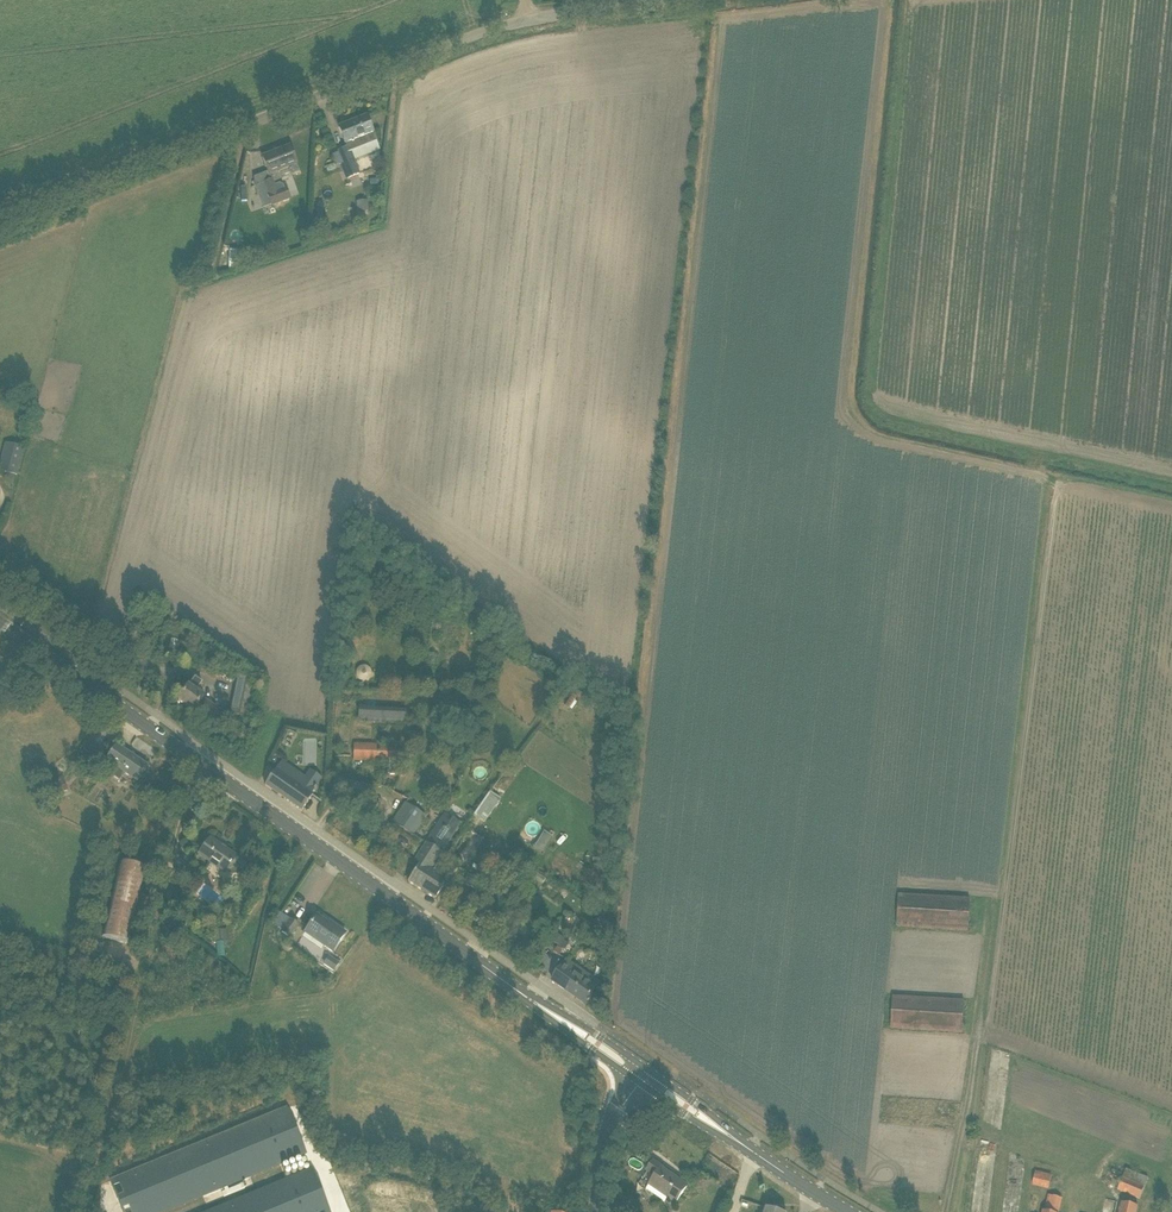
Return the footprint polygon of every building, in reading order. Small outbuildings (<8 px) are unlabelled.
[(373,133),(366,116),(354,121),(355,122),(350,124),(350,123),(339,127),(345,144),(373,133)] [(290,147),(262,157),(269,175),(297,164),(290,147)] [(341,165),(346,179),(359,174),(348,148),(338,152),(343,164),(341,165)] [(269,195),(268,196),(272,206),(290,199),(286,189),(277,192),(272,180),(264,183),(269,195)] [(366,212),(366,200),(355,200),(355,212),(366,212)] [(222,248),(220,264),(234,266),(236,250),(222,248)] [(0,464),(0,471),(17,475),(24,447),(5,443),(0,464)] [(144,672),(148,657),(138,654),(134,670),(144,672)] [(256,679),(238,675),(230,715),(248,718),(256,679)] [(219,726),(227,715),(195,692),(202,683),(195,678),(188,687),(178,701),(215,727),(217,725),(219,726)] [(365,706),(359,706),(358,722),(405,725),(406,710),(365,708),(365,706)] [(284,731),(280,743),(288,746),(293,734),(284,731)] [(105,753),(87,741),(79,752),(97,765),(105,753)] [(116,744),(100,768),(120,781),(125,774),(137,782),(148,766),(116,744)] [(353,760),(404,761),(405,746),(354,744),(353,760)] [(276,769),(265,785),(302,811),(313,796),(311,794),(316,787),(281,762),(276,770),(276,769)] [(332,792),(368,802),(372,788),(335,778),(332,792)] [(482,820),(500,800),(490,791),(472,811),(482,820)] [(502,826),(514,812),(505,804),(493,818),(502,826)] [(402,810),(394,823),(412,835),(421,822),(402,810)] [(430,870),(449,840),(455,844),(466,828),(445,814),(445,813),(425,843),(426,843),(414,861),(420,864),(430,870)] [(244,868),(247,864),(226,850),(224,851),(220,848),(221,846),(210,838),(199,855),(225,873),(227,871),(230,872),(232,873),(235,873),(238,872),(240,871),(242,870),(244,868)] [(547,845),(539,840),(534,848),(542,853),(547,845)] [(127,944),(145,869),(120,863),(102,938),(127,944)] [(430,870),(420,864),(408,882),(435,899),(446,881),(430,870)] [(200,882),(186,873),(181,880),(194,890),(200,882)] [(968,930),(969,910),(970,899),(899,895),(897,926),(968,930)] [(345,933),(333,925),(330,929),(326,925),(327,923),(316,916),(305,932),(324,946),(323,948),(331,953),(345,933)] [(298,925),(290,920),(282,932),(290,937),(298,925)] [(212,932),(213,942),(227,941),(227,931),(212,932)] [(563,949),(568,941),(554,933),(549,941),(563,949)] [(552,981),(586,1004),(601,983),(567,960),(552,981)] [(891,1028),(962,1032),(964,1001),(893,997),(891,1028)] [(110,1182),(123,1211),(164,1211),(306,1153),(288,1108),(110,1182)] [(654,1161),(653,1161),(647,1171),(655,1177),(646,1190),(664,1202),(667,1197),(676,1203),(688,1186),(662,1169),(663,1167),(654,1161)] [(313,1169),(209,1211),(330,1211),(313,1169)] [(1148,1178),(1126,1169),(1123,1178),(1118,1190),(1140,1199),(1148,1178)] [(1052,1176),(1035,1172),(1032,1184),(1049,1187),(1052,1176)] [(530,1195),(528,1205),(541,1208),(544,1198),(530,1195)] [(736,1199),(732,1211),(777,1211),(736,1199)] [(1122,1202),(1119,1211),(1137,1211),(1138,1206),(1122,1202)]
